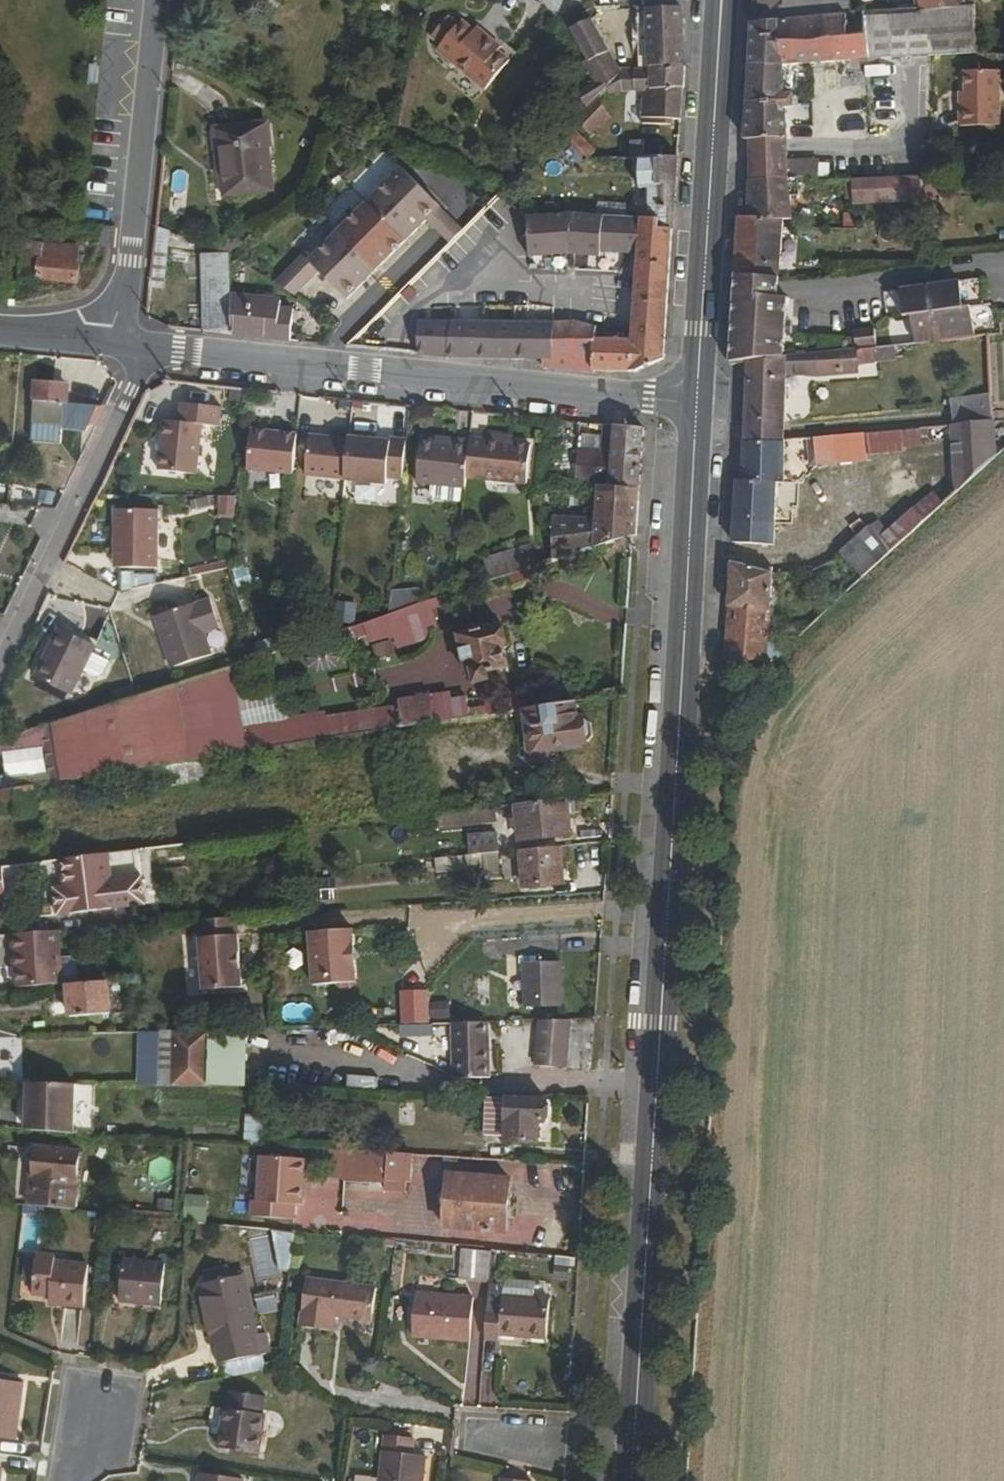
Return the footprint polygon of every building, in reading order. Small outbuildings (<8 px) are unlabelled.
[(848,13),(847,0),(749,0),(748,23),(777,20),(848,13)] [(777,20),(780,65),(873,57),(928,54),(972,52),(970,6),(963,6),(917,7),(848,13),(777,20)] [(651,68),(684,68),(686,9),(649,12),(651,68)] [(638,10),(640,71),(651,71),(651,68),(649,12),(638,10)] [(780,65),(777,20),(748,23),(745,64),(780,65)] [(473,32),(462,22),(438,51),(484,91),(510,61),(498,52),(500,48),(484,34),(481,39),(473,32)] [(608,89),(621,74),(593,22),(571,31),(588,61),(583,64),(595,85),(579,95),(586,110),(600,97),(608,89)] [(481,39),(484,34),(477,28),(473,32),(481,39)] [(498,52),(510,61),(519,50),(508,40),(500,48),(498,52)] [(745,139),(783,138),(782,107),(789,106),(791,99),(787,93),(781,93),(780,65),(745,64),(741,140),(745,139)] [(642,126),(664,128),(665,122),(676,123),(681,123),(683,90),(685,90),(686,68),(684,68),(651,68),(651,71),(640,71),(626,70),(621,74),(608,89),(610,97),(624,93),(642,93),(642,126)] [(996,125),(996,71),(963,71),(962,92),(956,92),(955,125),(996,125)] [(586,110),(576,121),(592,135),(609,117),(600,97),(586,110)] [(546,105),(536,114),(548,126),(557,115),(546,105)] [(270,124),(260,125),(262,144),(267,144),(271,143),(270,124)] [(262,144),(260,125),(216,130),(223,197),(272,192),(267,144),(262,144)] [(553,143),(559,150),(578,169),(589,160),(594,154),(587,146),(582,152),(579,148),(585,142),(570,126),(553,143)] [(745,153),(782,155),(783,146),(783,138),(745,139),(745,146),(745,153)] [(641,160),(644,160),(645,143),(630,142),(629,160),(632,160),(641,160)] [(559,150),(553,143),(530,165),(524,172),(530,178),(559,150)] [(743,178),(782,178),(814,178),(814,160),(783,159),(782,155),(745,153),(743,178)] [(661,232),(672,233),(679,159),(644,160),(641,160),(640,188),(650,188),(649,207),(632,207),(604,206),(603,216),(639,219),(661,221),(661,232)] [(640,188),(641,160),(632,160),(632,207),(649,207),(650,188),(640,188)] [(401,165),(302,263),(347,309),(446,210),(401,165)] [(937,199),(935,175),(926,175),(917,176),(919,200),(937,199)] [(919,200),(917,176),(850,180),(851,203),(919,200)] [(743,217),(779,218),(786,218),(782,178),(743,178),(743,217)] [(603,216),(604,206),(591,206),(591,216),(603,216)] [(637,257),(639,219),(603,216),(591,216),(572,214),(556,216),(544,217),(526,219),(529,260),(567,256),(583,257),(606,262),(606,258),(637,257)] [(731,260),(775,264),(779,218),(743,217),(733,217),(731,260)] [(639,219),(637,257),(632,343),(630,374),(633,375),(663,362),(672,233),(661,232),(661,221),(639,219)] [(27,230),(26,243),(46,244),(47,232),(27,230)] [(154,232),(148,289),(161,290),(167,236),(154,232)] [(46,244),(26,243),(22,278),(75,284),(78,266),(83,265),(83,256),(79,256),(79,248),(46,244)] [(203,331),(230,330),(230,295),(230,254),(202,256),(203,331)] [(730,275),(774,277),(775,264),(731,260),(730,275)] [(729,295),(773,297),(774,287),(774,277),(730,275),(729,285),(729,295)] [(956,282),(897,289),(899,317),(906,317),(910,344),(971,337),(971,335),(967,307),(959,307),(956,282)] [(230,295),(230,330),(231,336),(290,342),(294,311),(279,309),(280,303),(277,303),(277,300),(230,295)] [(744,364),(791,355),(790,350),(779,351),(780,335),(781,321),(782,298),(773,297),(729,295),(728,323),(732,323),(733,336),(726,341),(725,367),(744,364)] [(453,359),(512,360),(512,324),(453,323),(453,321),(416,318),(411,354),(453,359)] [(543,361),(550,323),(512,324),(512,360),(543,361)] [(630,374),(632,343),(596,341),(596,331),(581,326),(569,323),(550,323),(543,361),(543,368),(592,375),(593,372),(630,374)] [(851,350),(869,348),(872,348),(870,329),(849,331),(851,350)] [(363,332),(347,348),(384,352),(386,335),(363,332)] [(869,348),(869,363),(892,362),(891,347),(872,348),(869,348)] [(780,359),(780,374),(854,372),(854,366),(869,363),(869,348),(851,350),(780,359)] [(780,374),(780,359),(744,364),(740,423),(779,423),(780,374)] [(61,405),(66,405),(67,389),(51,388),(51,385),(33,384),(30,426),(60,427),(61,405)] [(949,425),(988,422),(986,395),(946,400),(949,425)] [(96,407),(66,405),(61,405),(60,427),(86,430),(96,407)] [(181,408),(179,425),(199,427),(198,429),(222,431),(223,412),(181,408)] [(992,458),(988,422),(949,425),(947,426),(952,494),(992,458)] [(740,443),(779,442),(779,432),(779,423),(740,423),(740,433),(740,443)] [(199,427),(179,425),(161,424),(156,472),(194,476),(198,429),(199,427)] [(606,490),(611,428),(600,426),(595,488),(606,490)] [(642,430),(611,428),(606,490),(638,493),(642,430)] [(828,437),(830,464),(851,463),(851,456),(897,452),(897,449),(915,447),(914,429),(828,437)] [(294,435),(248,431),(244,471),(290,475),(294,435)] [(346,440),(307,437),(302,476),(342,480),(346,440)] [(483,443),(467,442),(464,480),(524,485),(528,448),(513,447),(501,446),(502,439),(483,437),(483,443)] [(811,465),(814,465),(830,464),(828,437),(810,439),(811,463),(811,465)] [(346,438),(346,440),(342,480),(342,481),(384,485),(384,479),(387,443),(346,438)] [(501,446),(513,447),(513,439),(502,439),(501,446)] [(779,442),(777,461),(795,460),(796,463),(811,463),(810,439),(779,442)] [(384,479),(400,480),(404,441),(387,440),(387,443),(384,479)] [(429,486),(458,488),(463,489),(464,480),(467,442),(451,441),(450,446),(434,445),(418,443),(415,484),(429,486)] [(739,482),(770,485),(777,485),(777,461),(779,442),(740,443),(739,482)] [(728,525),(769,526),(770,485),(739,482),(731,482),(728,525)] [(457,501),(458,488),(429,486),(429,499),(457,501)] [(638,493),(606,490),(595,488),(592,522),(551,520),(550,564),(631,538),(635,537),(638,493)] [(41,507),(43,492),(18,491),(17,505),(41,507)] [(910,510),(920,522),(939,506),(929,494),(910,510)] [(232,520),(234,497),(217,497),(217,519),(232,520)] [(884,554),(920,522),(910,510),(881,534),(871,525),(866,530),(884,554)] [(114,512),(113,554),(119,555),(119,570),(157,570),(157,512),(114,512)] [(728,525),(727,546),(767,547),(769,526),(728,525)] [(837,557),(856,579),(884,554),(866,530),(835,555),(837,557)] [(487,585),(531,571),(533,552),(530,547),(481,563),(487,585)] [(726,563),(717,665),(732,667),(769,664),(783,649),(761,641),(765,574),(726,563)] [(417,591),(387,595),(385,617),(419,606),(417,591)] [(155,618),(161,640),(166,639),(176,667),(209,656),(192,605),(155,618)] [(470,685),(475,684),(474,676),(490,673),(506,669),(502,650),(505,648),(499,626),(458,637),(470,685)] [(89,657),(93,648),(56,630),(31,679),(70,697),(81,674),(95,681),(101,678),(107,666),(89,657)] [(166,639),(161,640),(171,669),(176,667),(166,639)] [(134,772),(222,758),(218,737),(183,742),(179,710),(217,704),(234,701),(232,680),(250,677),(246,662),(135,697),(51,724),(60,783),(134,772)] [(474,676),(475,684),(491,680),(490,673),(474,676)] [(398,710),(326,721),(327,741),(398,730),(468,719),(464,699),(447,702),(445,694),(398,702),(398,710)] [(585,719),(583,700),(520,710),(521,716),(528,715),(534,750),(541,750),(541,745),(569,742),(570,748),(588,746),(588,741),(597,740),(600,737),(599,726),(593,719),(585,719)] [(183,742),(218,737),(222,736),(217,704),(179,710),(183,742)] [(218,737),(222,758),(252,754),(327,741),(326,721),(222,736),(218,737)] [(60,783),(51,724),(38,728),(47,785),(60,783)] [(11,736),(0,740),(0,756),(14,751),(11,736)] [(541,745),(541,750),(543,754),(547,756),(555,755),(558,751),(570,748),(569,742),(541,745)] [(252,754),(222,758),(134,772),(136,788),(253,773),(252,754)] [(14,790),(11,778),(0,780),(0,792),(14,790)] [(36,812),(32,788),(14,790),(0,792),(0,819),(36,812)] [(514,805),(516,819),(517,830),(519,842),(560,837),(558,819),(566,818),(565,799),(514,805)] [(494,808),(477,809),(478,825),(494,822),(494,808)] [(449,813),(450,829),(478,825),(477,809),(449,813)] [(434,815),(435,830),(450,829),(449,813),(434,815)] [(558,819),(560,837),(569,836),(566,818),(558,819)] [(517,830),(516,819),(507,819),(508,830),(517,830)] [(467,856),(481,855),(497,853),(495,833),(466,836),(467,856)] [(559,866),(558,847),(518,851),(521,888),(553,884),(552,867),(559,866)] [(481,855),(482,870),(482,878),(499,876),(497,853),(481,855)] [(62,890),(62,896),(63,899),(53,900),(55,918),(112,911),(110,891),(105,855),(58,861),(62,890)] [(467,856),(388,863),(389,878),(482,870),(481,855),(467,856)] [(552,867),(553,884),(561,884),(559,866),(552,867)] [(242,988),(237,919),(199,921),(201,949),(205,991),(242,988)] [(358,982),(355,930),(312,933),(315,986),(339,985),(344,988),(352,988),(357,982),(358,982)] [(13,968),(15,989),(64,985),(76,985),(75,965),(69,960),(59,961),(58,932),(9,935),(9,951),(12,951),(13,968)] [(558,1006),(558,964),(537,965),(537,957),(519,958),(519,966),(522,966),(523,1007),(558,1006)] [(76,985),(64,985),(66,1019),(123,1014),(122,981),(76,985)] [(406,998),(407,1020),(451,1019),(450,997),(406,998)] [(564,1070),(568,1020),(535,1020),(531,1066),(562,1070),(564,1070)] [(486,1063),(485,1022),(449,1023),(450,1079),(477,1078),(477,1064),(486,1063)] [(428,1033),(428,1024),(400,1025),(400,1034),(428,1033)] [(138,1084),(160,1084),(159,1030),(137,1031),(138,1084)] [(356,1030),(349,1046),(393,1065),(400,1049),(356,1030)] [(161,1067),(161,1086),(209,1087),(209,1031),(175,1032),(175,1067),(161,1067)] [(175,1067),(175,1032),(162,1032),(161,1067),(175,1067)] [(245,1075),(246,1049),(217,1049),(216,1074),(245,1075)] [(331,1090),(368,1090),(369,1062),(332,1061),(331,1090)] [(477,1064),(477,1078),(486,1078),(486,1063),(477,1064)] [(20,1128),(61,1131),(65,1083),(22,1082),(20,1128)] [(65,1083),(61,1131),(68,1132),(71,1084),(65,1083)] [(501,1136),(503,1100),(482,1099),(480,1135),(501,1136)] [(503,1100),(501,1136),(501,1139),(531,1141),(532,1122),(540,1122),(541,1101),(503,1100)] [(244,1142),(263,1143),(265,1117),(245,1115),(244,1142)] [(35,1150),(28,1206),(73,1210),(80,1154),(35,1150)] [(343,1150),(341,1183),(368,1184),(371,1151),(343,1150)] [(371,1151),(368,1184),(382,1185),(382,1181),(384,1152),(371,1151)] [(405,1159),(405,1153),(384,1152),(382,1181),(405,1181),(405,1170),(411,1170),(412,1160),(405,1159)] [(304,1159),(257,1155),(253,1200),(248,1200),(247,1216),(293,1219),(294,1204),(301,1205),(304,1159)] [(446,1175),(445,1192),(443,1207),(441,1229),(455,1230),(454,1245),(472,1247),(483,1247),(485,1232),(502,1233),(506,1178),(446,1175)] [(443,1207),(445,1192),(436,1192),(436,1207),(443,1207)] [(207,1222),(208,1195),(191,1194),(189,1221),(207,1222)] [(294,1264),(290,1230),(277,1231),(282,1266),(294,1264)] [(253,1239),(254,1259),(270,1259),(269,1239),(253,1239)] [(487,1278),(489,1252),(459,1249),(457,1275),(487,1278)] [(81,1307),(85,1265),(52,1262),(53,1257),(35,1255),(30,1295),(49,1296),(49,1304),(81,1307)] [(555,1256),(555,1280),(571,1280),(571,1256),(555,1256)] [(158,1306),(162,1264),(121,1260),(117,1302),(158,1306)] [(207,1283),(231,1277),(229,1270),(206,1275),(207,1283)] [(240,1275),(231,1277),(207,1283),(199,1285),(211,1346),(215,1346),(219,1363),(262,1353),(257,1336),(252,1337),(240,1275)] [(329,1332),(331,1318),(331,1313),(342,1313),(341,1319),(369,1321),(372,1290),(305,1281),(298,1327),(329,1332)] [(486,1288),(483,1340),(497,1341),(497,1336),(544,1339),(547,1301),(500,1297),(500,1289),(486,1288)] [(467,1341),(469,1298),(413,1295),(410,1337),(467,1341)] [(15,1439),(22,1383),(0,1380),(0,1437),(15,1439)] [(258,1415),(260,1397),(228,1393),(225,1409),(223,1409),(217,1446),(256,1452),(261,1415),(258,1415)] [(412,1438),(382,1436),(376,1480),(420,1480),(423,1457),(410,1456),(412,1438)]
